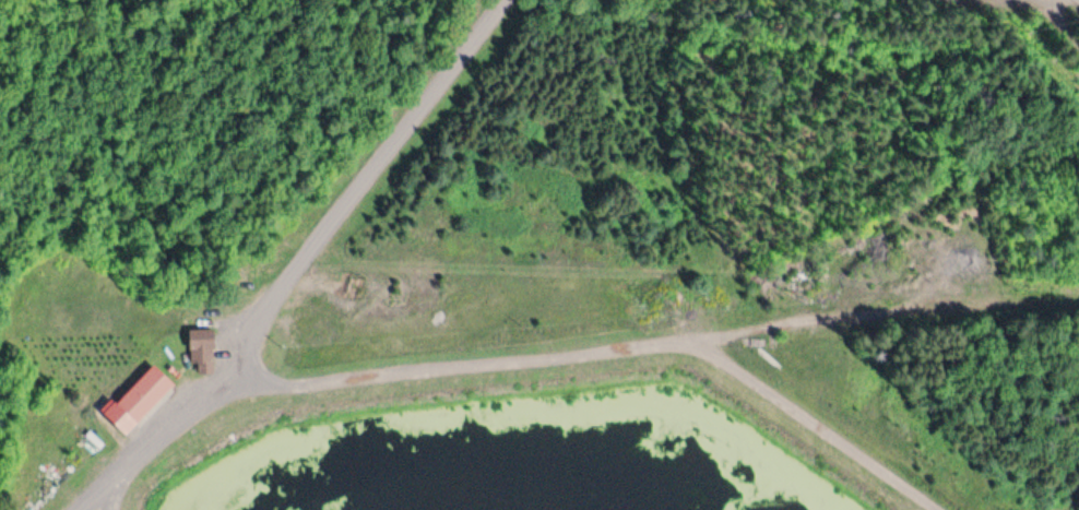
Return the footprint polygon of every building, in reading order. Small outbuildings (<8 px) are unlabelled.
[(212,328),(187,328),(187,361),(197,361),(197,371),(212,371),(212,328)] [(123,434),(172,383),(151,363),(102,413),(123,434)]
